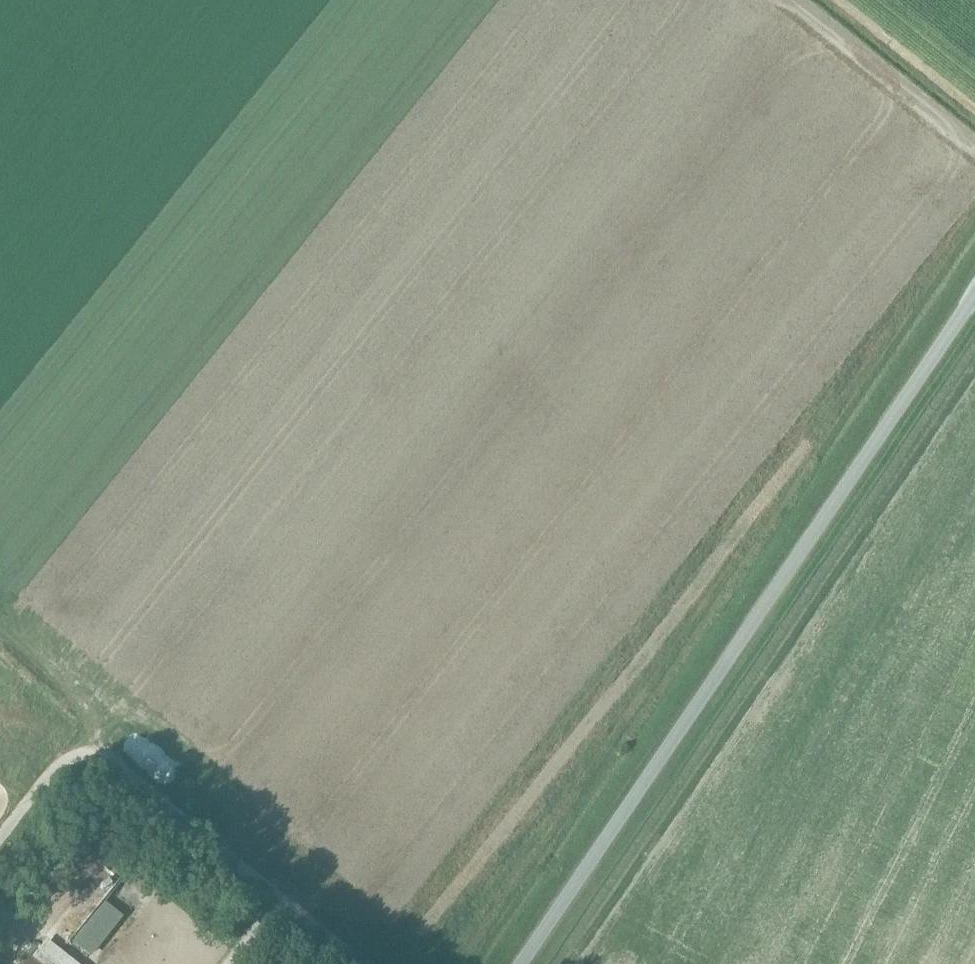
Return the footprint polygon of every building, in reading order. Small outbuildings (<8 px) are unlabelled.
[(124,917),(107,903),(77,941),(95,954),(124,917)]
